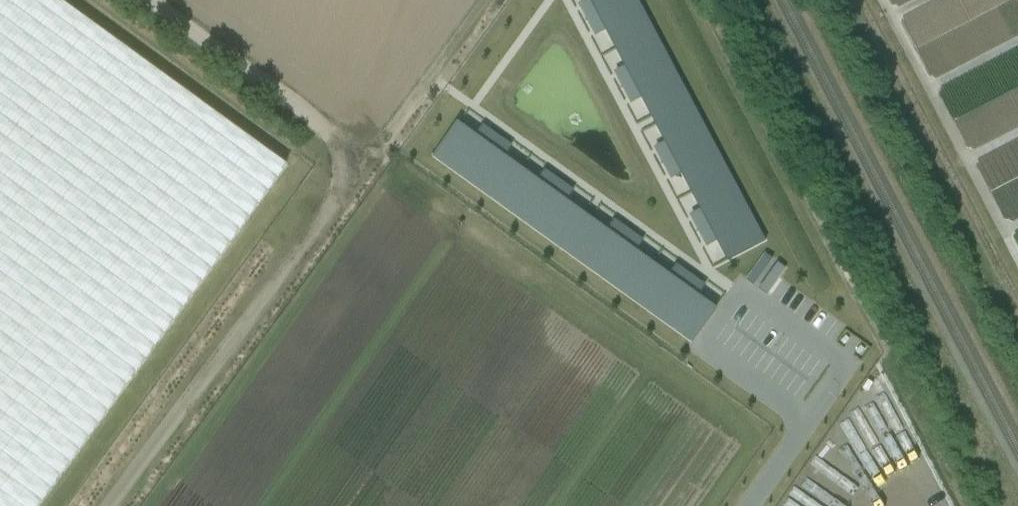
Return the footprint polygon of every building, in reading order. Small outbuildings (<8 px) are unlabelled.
[(286,175),(47,0),(0,0),(0,505),(42,505),(286,175)] [(599,14),(626,0),(591,0),(599,14)] [(599,14),(616,48),(654,29),(639,0),(626,0),(599,14)] [(654,29),(616,48),(634,82),(671,62),(654,29)] [(671,62),(634,82),(652,116),(689,96),(671,62)] [(689,96),(652,116),(656,123),(693,104),(689,96)] [(693,104),(656,123),(674,157),(711,138),(693,104)] [(459,124),(434,158),(466,181),(491,147),(459,124)] [(711,138),(674,157),(691,191),(729,172),(711,138)] [(491,147),(466,181),(497,204),(522,170),(491,147)] [(522,170),(497,204),(528,226),(552,192),(522,170)] [(729,172),(691,191),(709,225),(746,206),(729,172)] [(552,192),(528,226),(559,248),(584,214),(552,192)] [(746,206),(709,225),(728,260),(765,241),(746,206)] [(584,214),(559,248),(566,253),(591,219),(584,214)] [(591,219),(566,253),(597,276),(621,242),(591,219)] [(621,242),(597,276),(628,298),(652,264),(621,242)] [(652,264),(628,298),(659,321),(684,287),(652,264)] [(684,287),(659,321),(692,344),(716,310),(684,287)]
